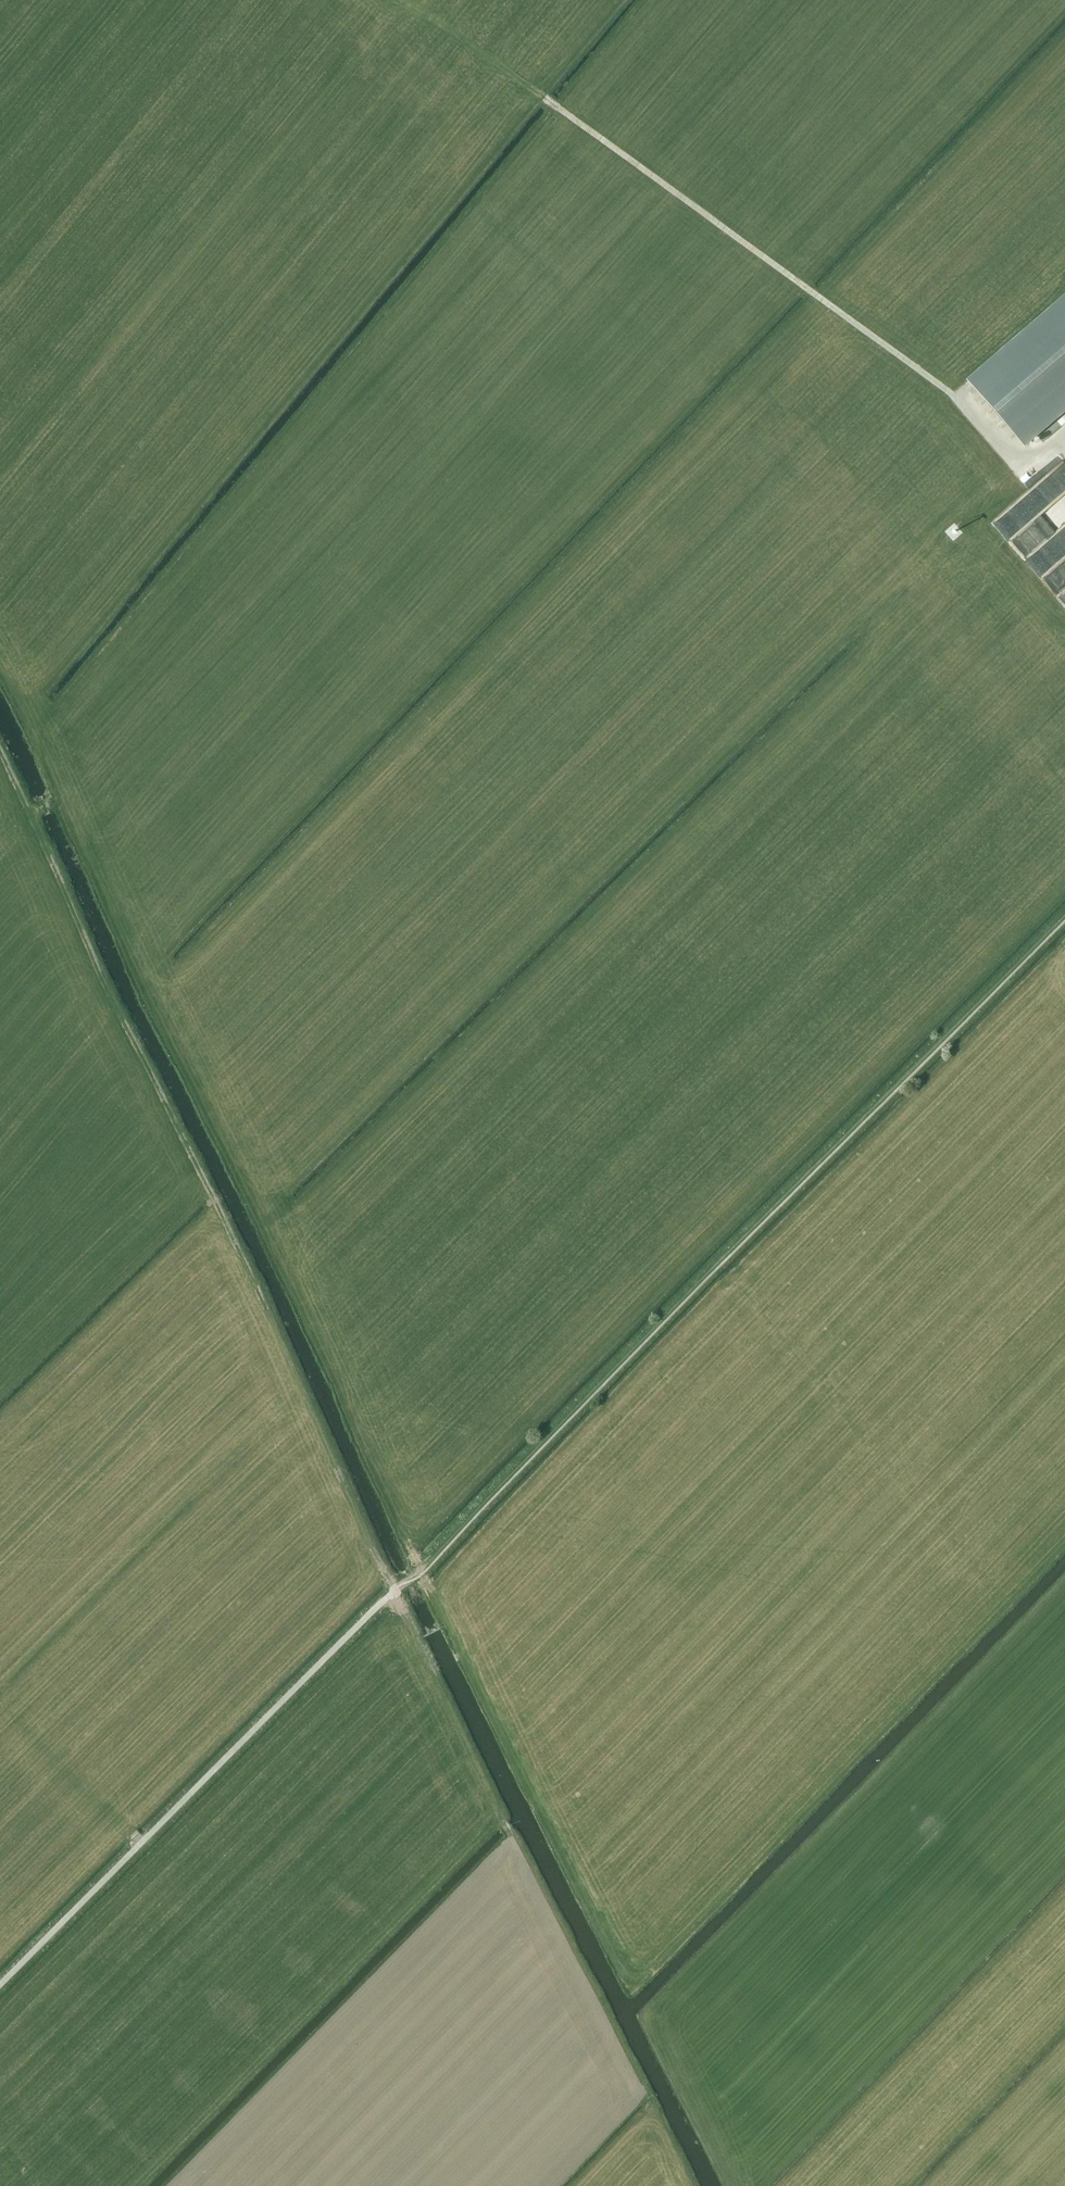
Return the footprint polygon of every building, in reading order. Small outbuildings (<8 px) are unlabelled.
[(1064,408),(1064,298),(968,381),(1023,444),(1064,408)] [(1055,538),(1047,537),(1047,548),(1056,548),(1052,543),(1058,539),(1058,540),(1062,537),(1064,537),(1064,529),(1055,538)] [(1043,576),(1064,602),(1064,558),(1043,576)]
